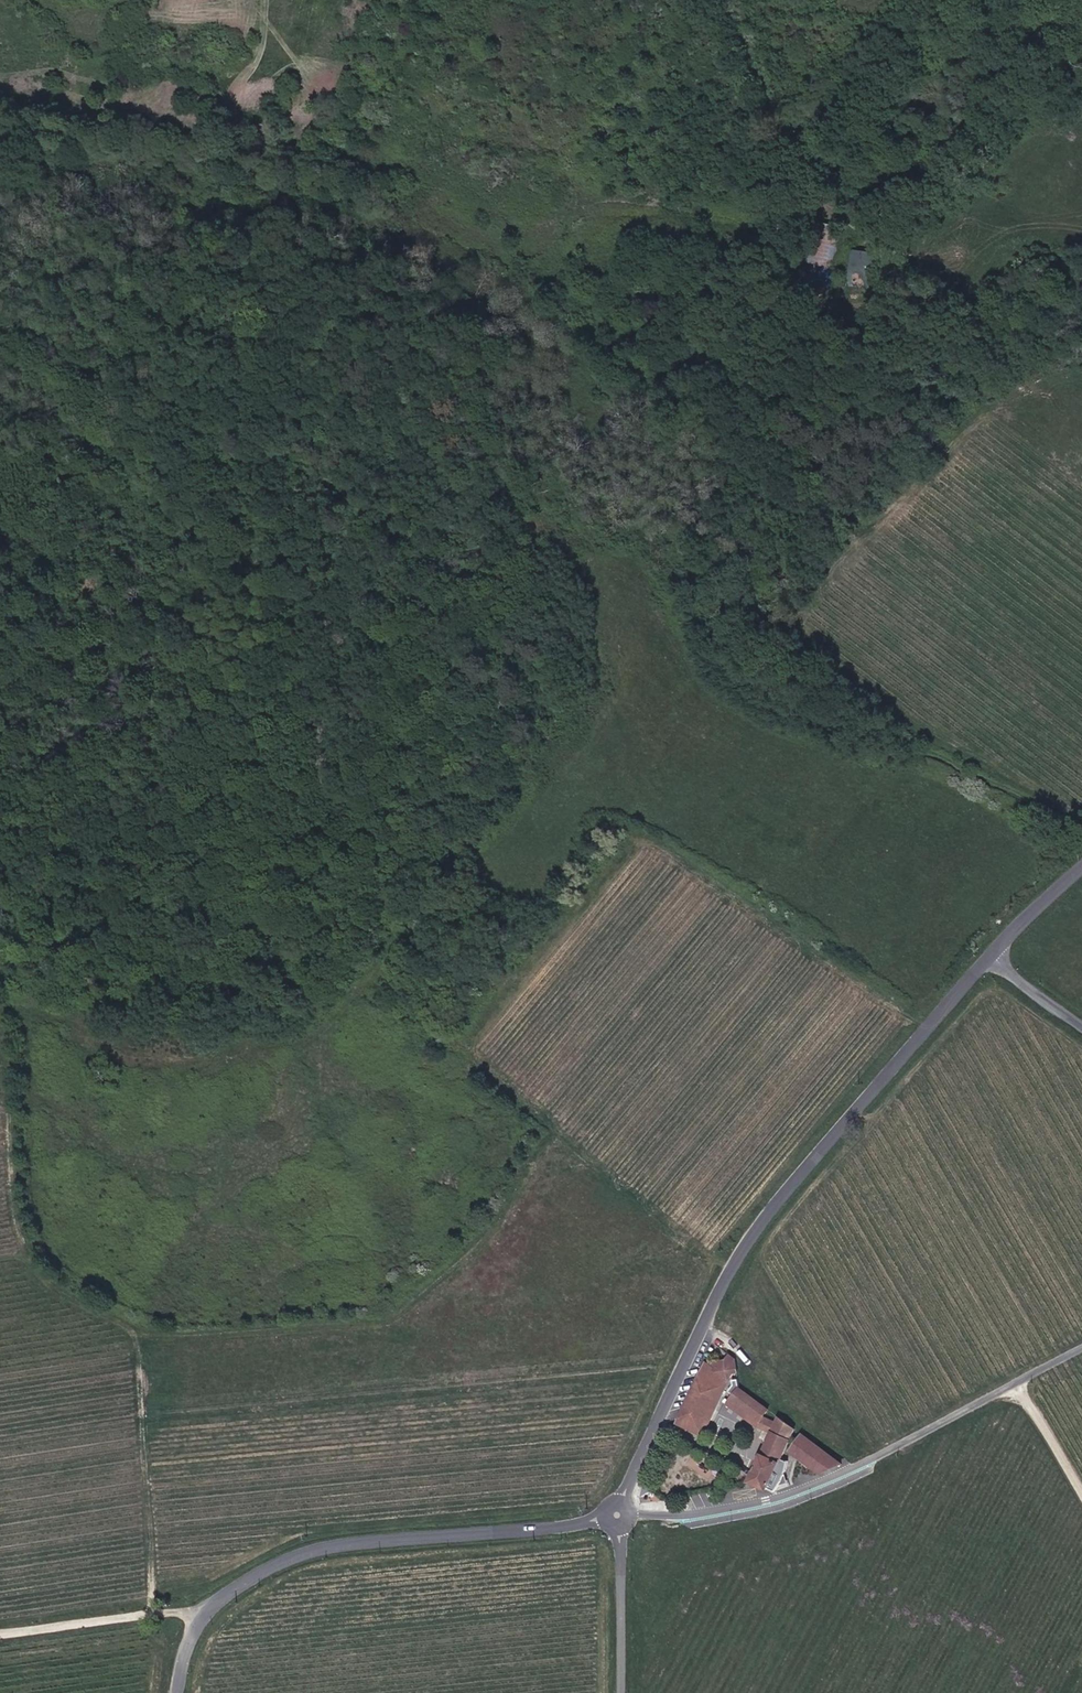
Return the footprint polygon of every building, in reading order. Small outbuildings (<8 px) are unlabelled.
[(853,248),(843,283),(862,288),(872,253),(853,248)] [(803,279),(824,282),(828,257),(806,254),(803,279)] [(730,1361),(723,1362),(718,1368),(711,1362),(681,1423),(708,1437),(731,1391),(719,1386),(724,1375),(730,1379),(731,1380),(736,1374),(740,1374),(739,1360),(733,1356),(730,1361)] [(719,1386),(731,1391),(730,1379),(724,1375),(719,1386)] [(774,1410),(739,1383),(733,1392),(738,1396),(731,1405),(760,1427),(776,1434),(778,1431),(797,1440),(800,1429),(784,1417),(781,1423),(770,1418),(774,1410)] [(778,1431),(776,1434),(754,1484),(775,1492),(797,1440),(778,1431)] [(847,1465),(807,1433),(793,1453),(825,1475),(843,1468),(847,1465)]
